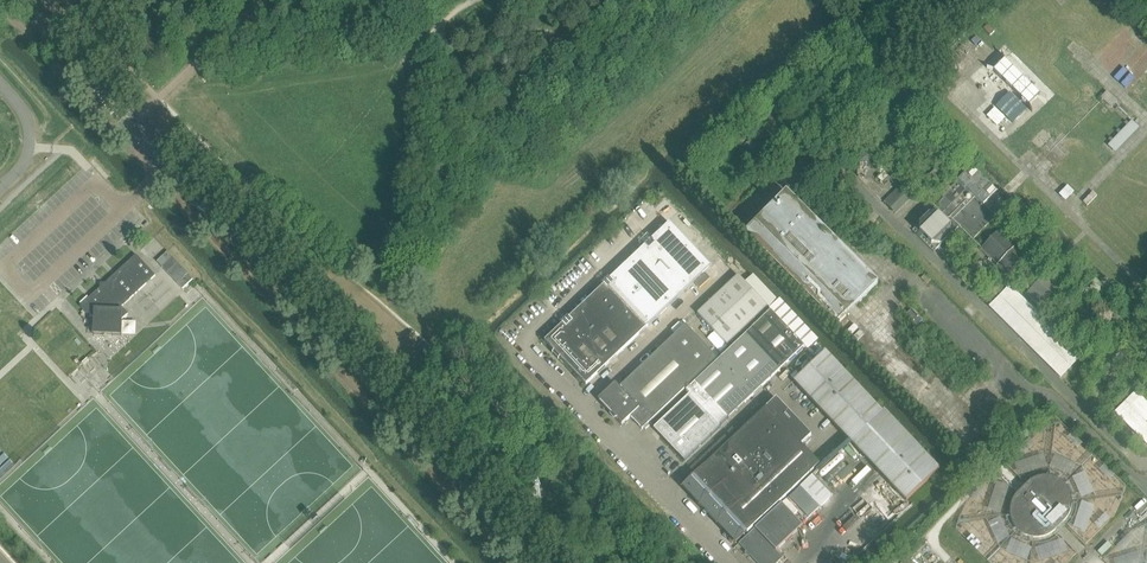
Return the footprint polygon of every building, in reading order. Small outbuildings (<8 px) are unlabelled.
[(865,5),(870,11),(883,0),(871,0),(865,5)] [(868,29),(876,22),(864,8),(856,15),(868,29)] [(988,25),(984,29),(990,36),(995,32),(988,25)] [(1004,60),(994,71),(1030,106),(1040,95),(1004,60)] [(790,104),(801,93),(796,87),(784,98),(790,104)] [(1107,92),(1101,98),(1111,108),(1117,102),(1107,92)] [(1010,93),(996,107),(1013,123),(1027,109),(1010,93)] [(813,120),(803,110),(798,115),(808,125),(813,120)] [(1124,129),(1131,136),(1139,128),(1132,121),(1124,129)] [(1123,145),(1131,136),(1124,129),(1116,137),(1123,145)] [(830,135),(824,142),(828,145),(834,139),(830,135)] [(1123,145),(1116,137),(1108,145),(1115,153),(1123,145)] [(870,174),(871,173),(872,172),(872,171),(873,170),(873,169),(872,167),(869,159),(860,158),(858,160),(857,173),(861,177),(863,174),(865,175),(866,175),(867,175),(868,175),(869,175),(870,174)] [(941,162),(930,174),(937,181),(949,170),(941,162)] [(915,226),(911,230),(933,251),(961,224),(974,237),(1008,203),(996,192),(997,191),(996,190),(987,181),(982,181),(982,176),(976,170),(972,166),(943,195),(944,197),(929,212),(915,226)] [(889,176),(882,169),(880,167),(877,171),(879,173),(874,178),(878,182),(879,181),(882,183),(889,176)] [(897,187),(891,193),(884,201),(887,204),(896,212),(909,198),(901,189),(901,190),(897,187)] [(1065,201),(1073,193),(1067,187),(1059,195),(1065,201)] [(786,191),(748,229),(744,233),(836,324),(878,282),(786,191)] [(1083,203),(1087,207),(1097,196),(1094,193),(1093,192),(1083,203)] [(828,203),(840,215),(846,209),(834,197),(828,203)] [(915,226),(929,212),(920,202),(905,216),(915,226)] [(649,326),(688,289),(711,267),(670,223),(652,240),(649,237),(649,238),(647,241),(646,240),(646,241),(644,244),(643,243),(643,244),(645,246),(611,279),(608,277),(605,280),(605,279),(605,280),(649,326)] [(1001,230),(982,248),(1007,274),(1026,255),(1001,230)] [(682,231),(680,233),(687,240),(689,239),(682,231)] [(173,258),(167,252),(157,262),(163,268),(168,273),(173,279),(178,284),(182,289),(193,280),(188,274),(183,269),(178,264),(173,258)] [(102,290),(100,289),(80,307),(87,315),(89,313),(94,319),(93,334),(122,335),(122,320),(128,314),(122,307),(156,276),(136,255),(105,284),(107,285),(104,288),(102,290)] [(1047,275),(1028,293),(1043,309),(1062,290),(1047,275)] [(738,276),(703,309),(698,314),(727,345),(767,307),(738,276)] [(607,365),(616,357),(649,326),(605,280),(604,280),(605,280),(602,283),(602,282),(601,283),(604,285),(573,315),(569,318),(567,316),(566,316),(567,316),(564,319),(563,319),(607,365)] [(1011,285),(991,305),(1061,375),(1081,355),(1011,285)] [(1084,308),(1076,315),(1084,323),(1092,315),(1084,308)] [(912,310),(906,316),(917,326),(923,321),(912,310)] [(779,371),(805,347),(771,311),(745,336),(779,371)] [(586,385),(598,374),(607,365),(563,319),(564,319),(561,322),(560,321),(560,322),(563,324),(545,341),(554,351),(552,353),(553,354),(553,353),(559,359),(558,359),(558,360),(560,358),(586,385)] [(598,399),(622,425),(631,417),(642,430),(717,359),(686,325),(619,388),(616,384),(615,383),(598,399)] [(720,359),(754,395),(779,371),(745,336),(720,359)] [(1103,363),(1111,371),(1124,358),(1116,350),(1103,363)] [(794,382),(849,441),(851,443),(882,413),(825,353),(794,382)] [(754,395),(720,359),(703,375),(737,411),(754,395)] [(690,395),(720,427),(737,411),(703,375),(686,391),(690,395)] [(1115,412),(1146,444),(1146,404),(1137,394),(1135,392),(1115,412)] [(653,429),(669,446),(684,462),(721,428),(720,427),(690,395),(653,429)] [(735,544),(744,536),(820,465),(801,445),(811,436),(776,399),(715,456),(694,477),(682,488),(735,544)] [(851,443),(906,501),(940,470),(884,411),(882,413),(851,443)] [(494,475),(500,471),(497,467),(491,472),(494,475)] [(1011,505),(1010,509),(1010,514),(1011,518),(1013,523),(1015,527),(1018,530),(1021,533),(1025,535),(1030,537),(1034,537),(1039,537),(1043,536),(1047,535),(1051,532),(1055,530),(1064,520),(1067,517),(1069,513),(1070,509),(1071,504),(1071,500),(1070,495),(1068,491),(1066,487),(1063,483),(1060,480),(1056,478),(1051,477),(1047,476),(1042,476),(1038,477),(1034,479),(1030,481),(1026,484),(1017,493),(1014,497),(1012,501),(1011,505)] [(529,493),(534,498),(541,492),(536,486),(529,493)] [(799,487),(790,496),(807,513),(816,505),(799,487)] [(786,500),(782,504),(793,516),(798,512),(786,500)] [(746,537),(739,544),(757,562),(778,562),(783,558),(776,551),(802,526),(793,516),(782,504),(746,537)]
